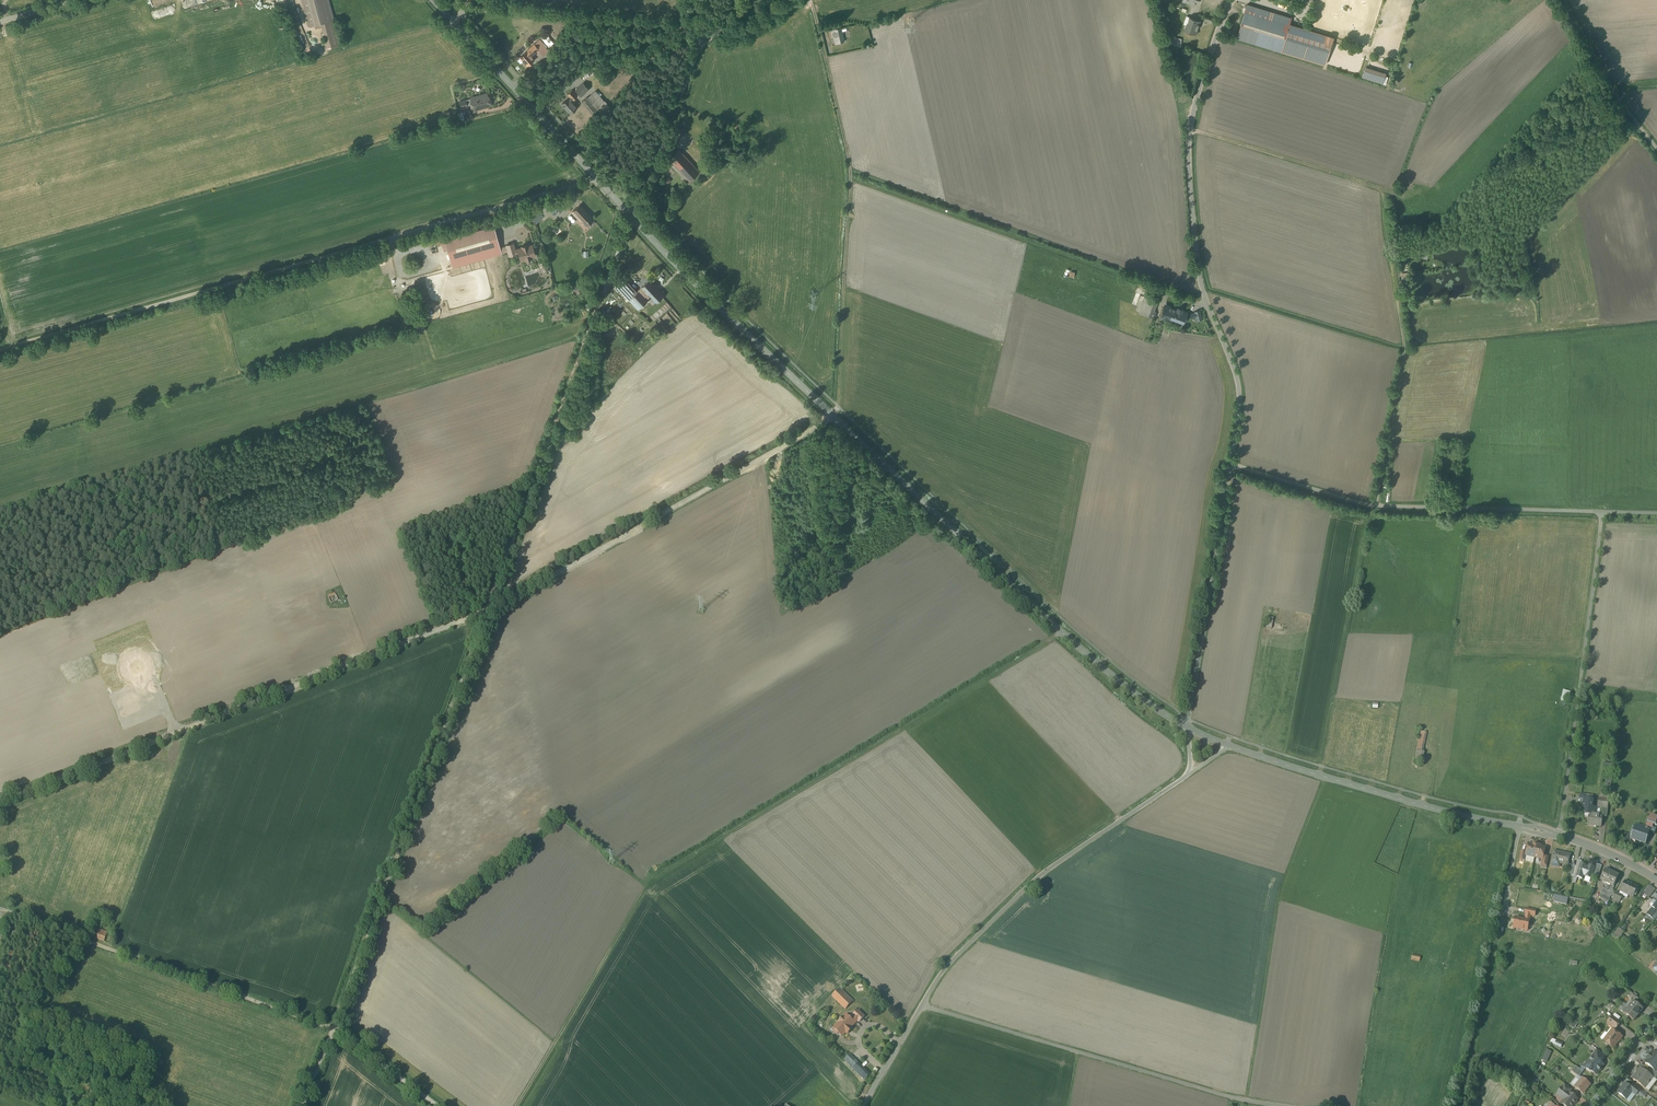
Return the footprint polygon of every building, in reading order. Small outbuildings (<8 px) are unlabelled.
[(308,26),(321,23),(328,47),(341,43),(329,0),(301,0),(308,26)] [(1276,13),(1247,4),(1237,39),(1326,65),(1334,37),(1291,24),(1292,20),(1293,17),(1276,13)] [(1196,35),(1202,21),(1189,17),(1184,30),(1196,35)] [(842,28),(829,31),(831,39),(834,38),(835,44),(845,43),(842,28)] [(540,39),(519,57),(529,68),(550,50),(540,39)] [(1387,74),(1366,67),(1363,78),(1384,84),(1387,74)] [(592,93),(582,83),(561,103),(571,114),(582,104),(596,119),(612,104),(598,88),(592,93)] [(488,92),(461,99),(464,110),(457,112),(460,121),(474,117),(472,111),(491,107),(488,92)] [(702,171),(678,149),(669,159),(692,181),(702,171)] [(598,225),(580,204),(568,214),(586,235),(598,225)] [(453,268),(503,255),(495,226),(445,239),(453,268)] [(514,243),(506,245),(509,258),(518,255),(520,263),(536,258),(533,244),(515,249),(514,243)] [(625,277),(616,286),(639,311),(652,299),(657,304),(667,295),(650,278),(638,290),(625,277)] [(1155,318),(1157,312),(1155,311),(1159,302),(1145,297),(1139,313),(1155,318)] [(1172,321),(1177,308),(1165,304),(1161,317),(1172,321)] [(1189,312),(1177,308),(1172,321),(1184,325),(1189,312)] [(1195,313),(1190,314),(1192,320),(1197,319),(1198,322),(1203,321),(1200,311),(1195,312),(1195,313)] [(1428,734),(1420,732),(1418,751),(1425,752),(1428,734)] [(1600,799),(1599,808),(1609,809),(1610,801),(1600,799)] [(1590,818),(1589,826),(1603,828),(1604,817),(1596,816),(1597,809),(1593,809),(1594,801),(1585,800),(1584,809),(1587,809),(1586,817),(1590,818)] [(1647,832),(1651,834),(1655,835),(1656,828),(1656,817),(1652,816),(1647,832)] [(1647,832),(1636,829),(1632,841),(1638,843),(1638,842),(1647,845),(1651,834),(1647,832)] [(1536,858),(1538,846),(1536,846),(1530,845),(1528,853),(1527,856),(1528,856),(1536,858)] [(1541,847),(1538,846),(1536,858),(1544,860),(1545,857),(1547,849),(1540,847),(1541,847)] [(1561,854),(1556,853),(1552,867),(1558,868),(1559,864),(1569,866),(1571,857),(1561,854)] [(1600,877),(1603,867),(1597,865),(1595,869),(1596,869),(1594,875),(1600,877)] [(1588,867),(1582,866),(1578,878),(1583,880),(1584,877),(1587,878),(1592,880),(1594,875),(1596,869),(1595,869),(1590,867),(1590,869),(1587,868),(1588,867)] [(1620,877),(1607,871),(1602,881),(1608,884),(1605,890),(1610,892),(1612,886),(1615,888),(1620,877)] [(1639,888),(1626,882),(1622,891),(1630,895),(1630,896),(1635,898),(1639,888)] [(1616,893),(1613,899),(1621,903),(1624,897),(1616,893)] [(1653,911),(1653,910),(1648,917),(1656,923),(1656,921),(1656,906),(1653,911)] [(1526,915),(1525,920),(1516,918),(1514,928),(1527,931),(1531,916),(1526,915)] [(107,937),(99,933),(97,939),(106,942),(107,937)] [(841,988),(833,996),(847,1010),(855,1002),(841,988)] [(1638,1003),(1640,1000),(1632,993),(1629,997),(1638,1003)] [(1624,1005),(1620,1010),(1635,1022),(1644,1010),(1640,1007),(1635,1003),(1629,1010),(1624,1005)] [(858,1011),(851,1019),(857,1025),(858,1024),(859,1024),(865,1018),(858,1011)] [(851,1019),(846,1016),(833,1029),(844,1039),(857,1025),(851,1019)] [(1616,1031),(1622,1024),(1614,1018),(1609,1025),(1616,1031)] [(1624,1038),(1614,1031),(1605,1042),(1606,1042),(1606,1044),(1608,1046),(1610,1045),(1615,1049),(1624,1038)] [(1548,1063),(1553,1052),(1548,1050),(1543,1060),(1548,1063)] [(1594,1057),(1595,1058),(1602,1063),(1607,1057),(1599,1051),(1594,1057)] [(850,1055),(845,1060),(866,1080),(871,1075),(850,1055)] [(1597,1076),(1605,1066),(1602,1063),(1595,1058),(1591,1062),(1590,1062),(1585,1068),(1592,1073),(1594,1073),(1597,1076)] [(1650,1058),(1646,1064),(1656,1073),(1656,1063),(1650,1058)] [(1580,1078),(1584,1073),(1577,1067),(1573,1072),(1580,1078)] [(1646,1089),(1654,1078),(1647,1072),(1642,1069),(1634,1080),(1646,1089)] [(1584,1095),(1592,1086),(1583,1079),(1576,1088),(1584,1095)] [(1626,1084),(1619,1094),(1629,1101),(1634,1094),(1638,1097),(1642,1091),(1634,1085),(1631,1088),(1626,1084)] [(1567,1085),(1564,1089),(1571,1094),(1574,1091),(1567,1085)] [(1579,1100),(1571,1094),(1564,1089),(1558,1096),(1565,1101),(1563,1104),(1565,1105),(1574,1105),(1575,1105),(1576,1105),(1578,1103),(1578,1102),(1579,1100)]
